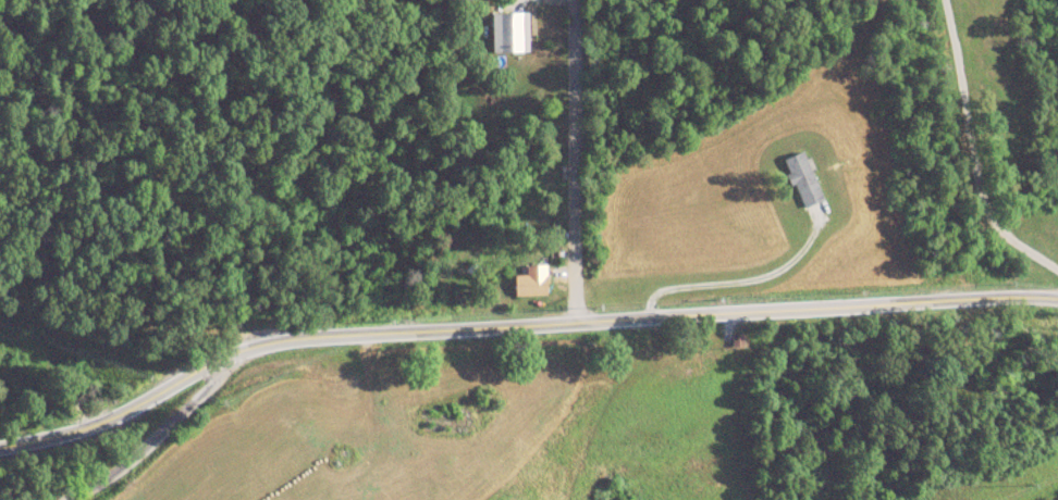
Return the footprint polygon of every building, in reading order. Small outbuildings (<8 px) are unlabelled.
[(529,14),(491,14),(491,53),(529,53),(529,14)] [(788,159),(803,210),(824,203),(808,152),(788,159)] [(516,267),(516,297),(548,297),(548,267),(516,267)]
